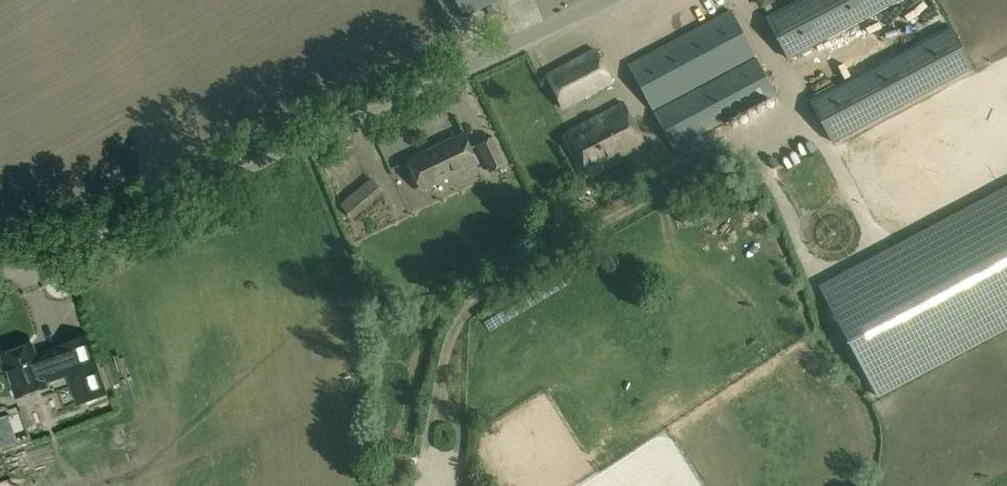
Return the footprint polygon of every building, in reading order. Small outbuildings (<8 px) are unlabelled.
[(467,15),(493,0),(459,0),(467,15)] [(767,18),(789,59),(901,0),(802,0),(767,18)] [(492,5),(487,7),(491,14),(496,12),(492,5)] [(510,11),(513,23),(529,20),(526,7),(510,11)] [(629,64),(653,110),(756,56),(732,10),(629,64)] [(833,142),(973,69),(951,28),(811,101),(833,142)] [(563,110),(615,83),(596,48),(545,74),(563,110)] [(777,95),(757,58),(654,112),(675,150),(777,95)] [(624,103),(569,132),(591,174),(646,145),(624,103)] [(408,160),(423,191),(479,164),(464,134),(408,160)] [(508,163),(495,136),(477,144),(490,173),(508,163)] [(350,215),(381,190),(372,179),(342,205),(350,215)] [(820,286),(878,395),(1006,327),(1006,187),(820,286)] [(31,345),(0,356),(15,397),(45,386),(44,383),(65,375),(76,405),(107,394),(85,334),(55,345),(56,349),(43,353),(43,354),(35,357),(31,345)] [(16,473),(6,478),(10,485),(23,485),(16,473)]
